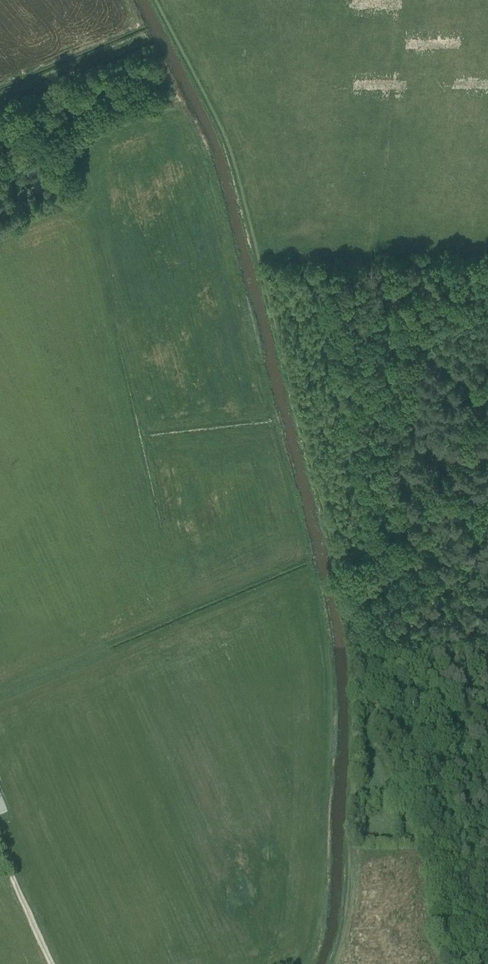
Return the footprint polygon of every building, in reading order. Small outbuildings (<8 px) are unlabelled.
[(388,795),(389,807),(394,807),(393,803),(397,803),(396,794),(388,795)]
